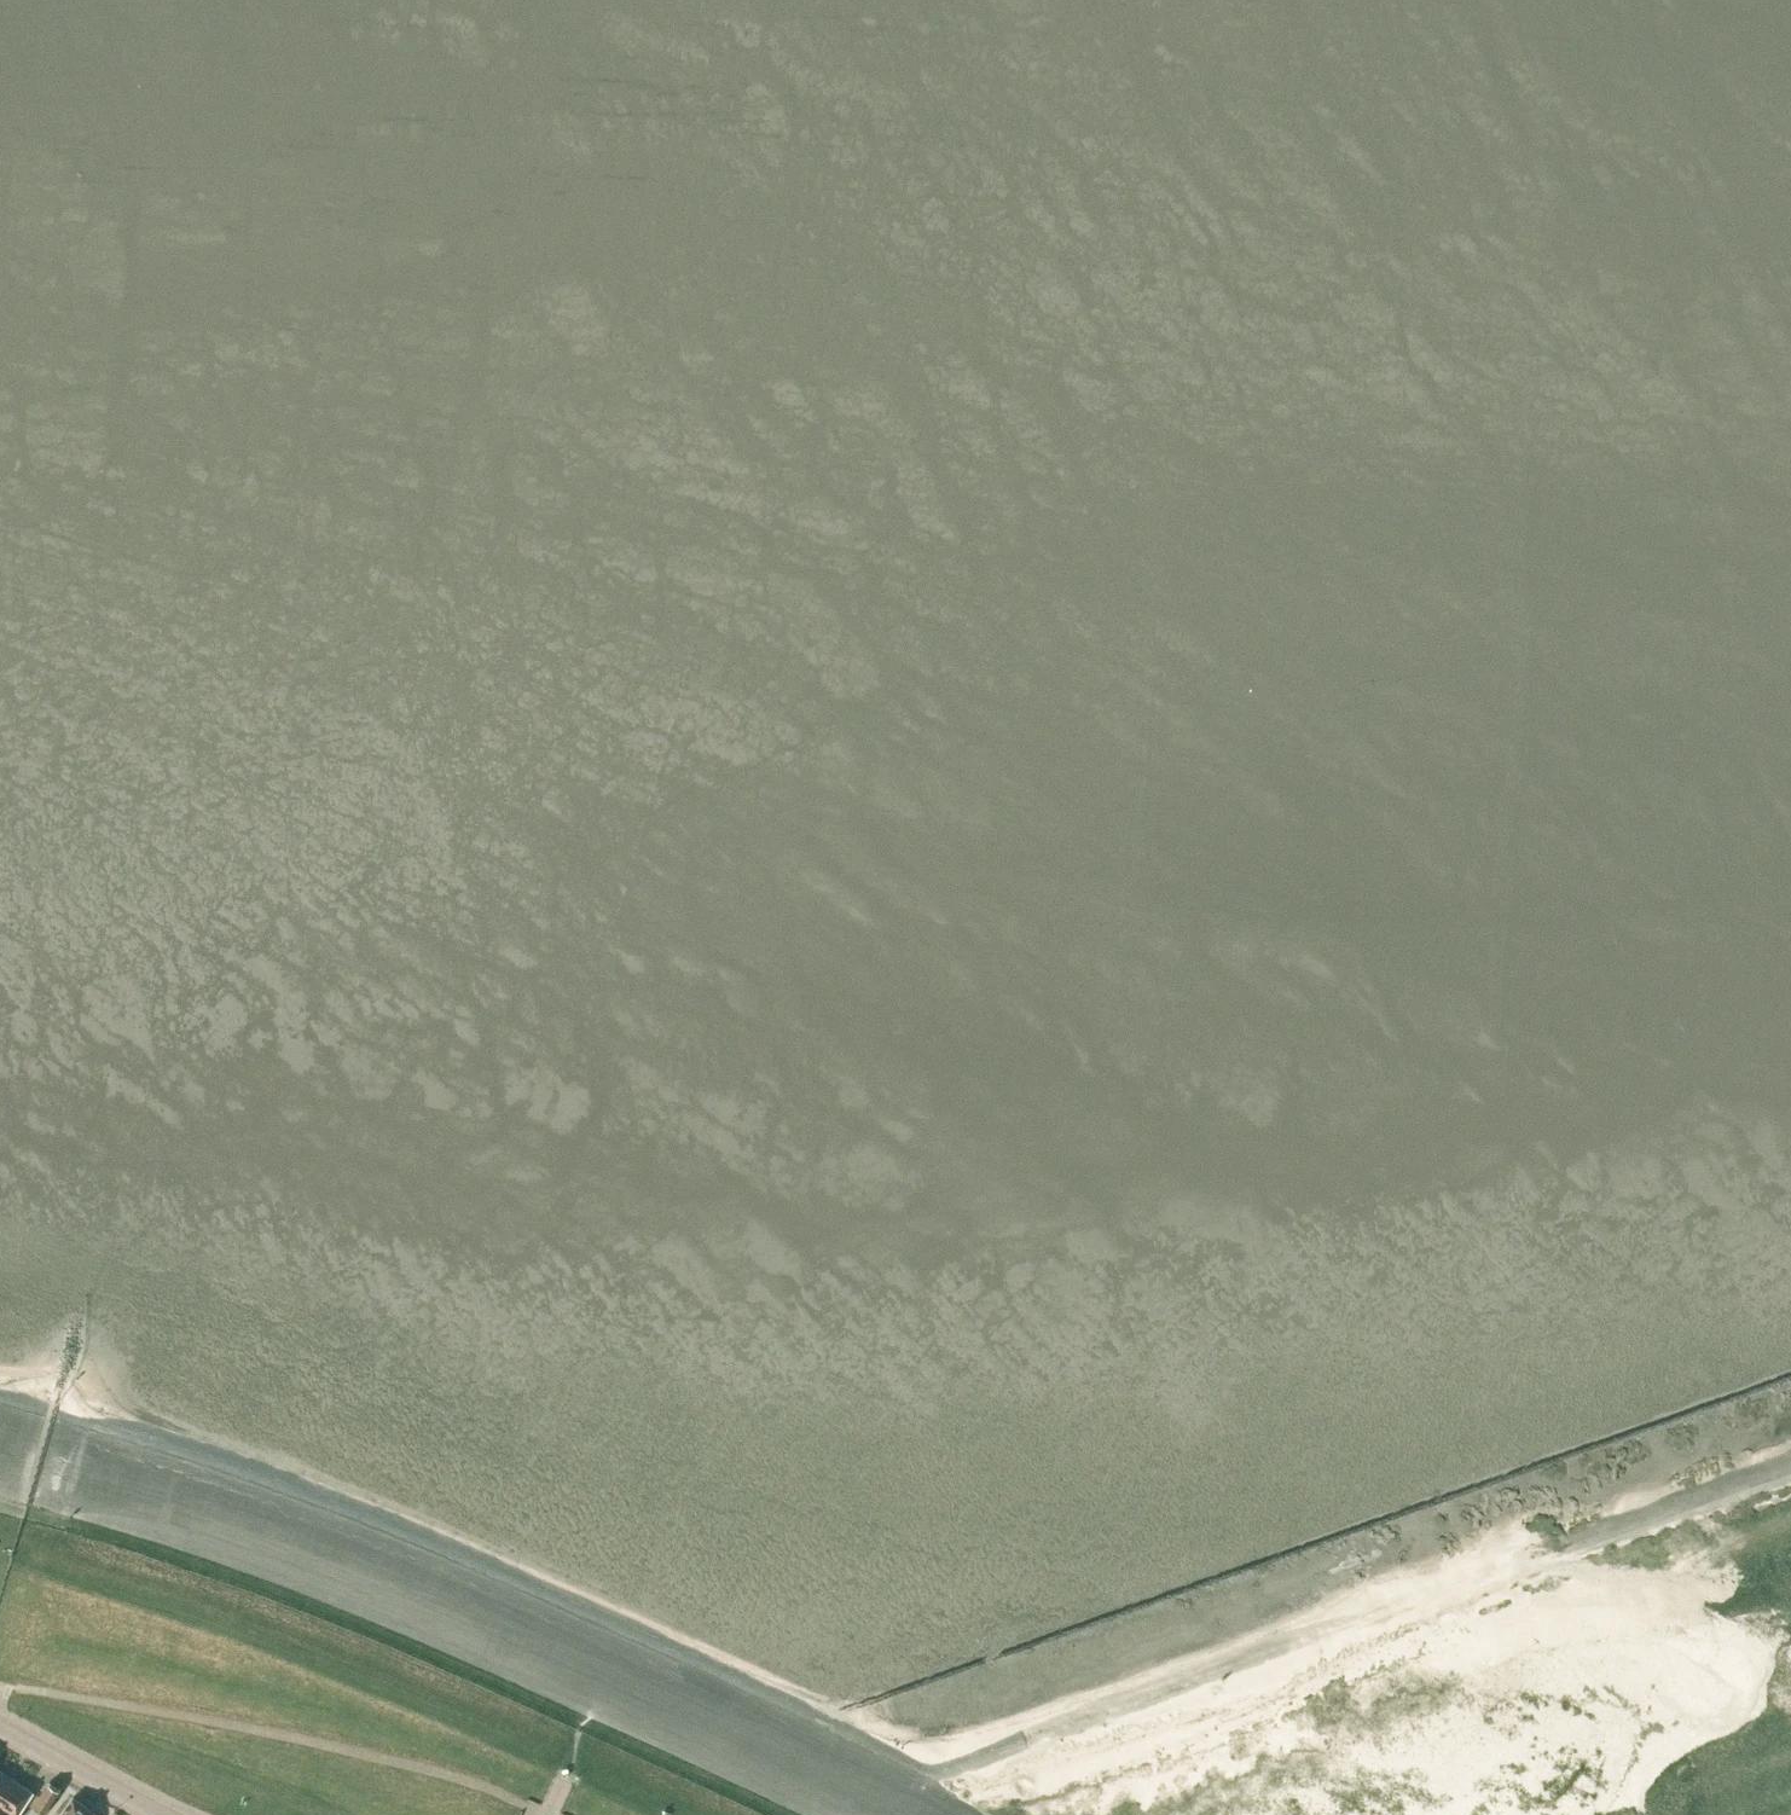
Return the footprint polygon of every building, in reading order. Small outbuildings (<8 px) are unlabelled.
[(32,1790),(0,1770),(0,1814),(15,1814),(32,1790)] [(60,1787),(49,1780),(34,1804),(45,1811),(60,1787)] [(73,1795),(58,1814),(99,1814),(73,1795)]
